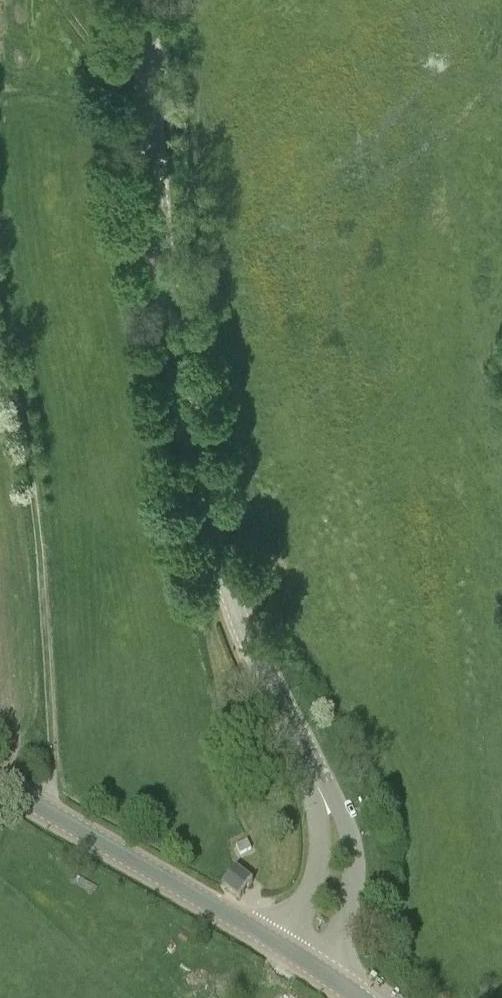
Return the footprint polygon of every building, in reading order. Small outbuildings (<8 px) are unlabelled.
[(223,886),(240,900),(252,884),(235,870),(223,886)]
